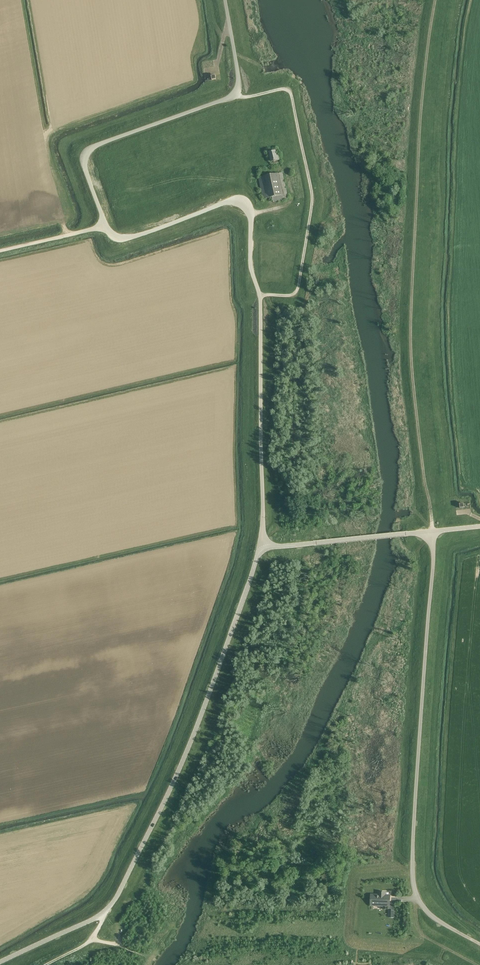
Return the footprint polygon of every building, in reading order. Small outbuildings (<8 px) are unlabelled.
[(278,163),(278,161),(279,160),(278,156),(277,156),(276,151),(269,152),(271,162),(274,161),(274,164),(278,163)] [(283,173),(259,178),(264,199),(272,197),(273,202),(288,199),(283,173)] [(378,893),(371,893),(370,905),(391,906),(391,893),(386,893),(386,891),(378,891),(378,893)]
